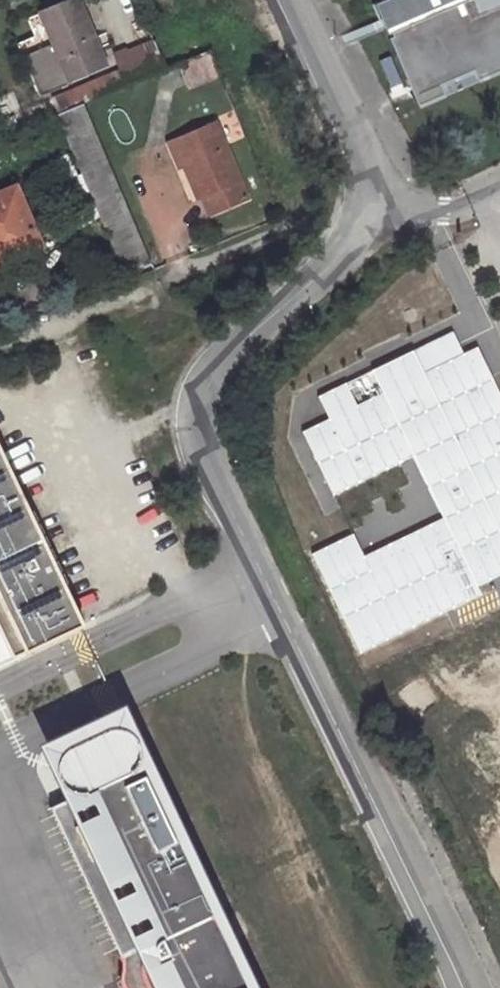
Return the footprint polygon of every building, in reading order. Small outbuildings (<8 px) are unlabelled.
[(104,64),(75,0),(68,0),(38,14),(52,44),(22,57),(40,97),(73,83),(71,79),(104,64)] [(416,105),(499,69),(499,0),(381,0),(373,3),(382,25),(385,33),(389,32),(391,36),(387,38),(408,87),(413,97),(416,105)] [(214,47),(206,50),(181,61),(191,85),(224,70),(214,47)] [(56,113),(123,274),(150,263),(82,102),(56,113)] [(188,162),(201,194),(206,192),(214,211),(252,195),(220,119),(183,135),(193,160),(188,162)] [(193,160),(183,135),(171,140),(181,165),(188,162),(193,160)] [(39,245),(14,186),(0,192),(0,262),(39,245)] [(305,432),(332,490),(413,452),(445,519),(364,557),(354,535),(314,554),(359,649),(479,592),(473,580),(499,567),(499,391),(479,347),(424,373),(415,352),(375,371),(385,392),(357,406),(347,386),(322,398),(332,419),(305,432)] [(12,659),(84,625),(0,448),(0,634),(12,659)] [(485,695),(499,727),(499,688),(485,695)] [(49,808),(122,961),(123,964),(123,967),(123,981),(123,985),(124,987),(255,987),(149,762),(126,773),(123,766),(122,764),(126,762),(127,760),(127,756),(125,748),(122,743),(118,739),(115,737),(112,737),(73,755),(71,758),(71,763),(72,769),(74,774),(76,777),(79,780),(82,781),(88,780),(91,788),(49,808)]
